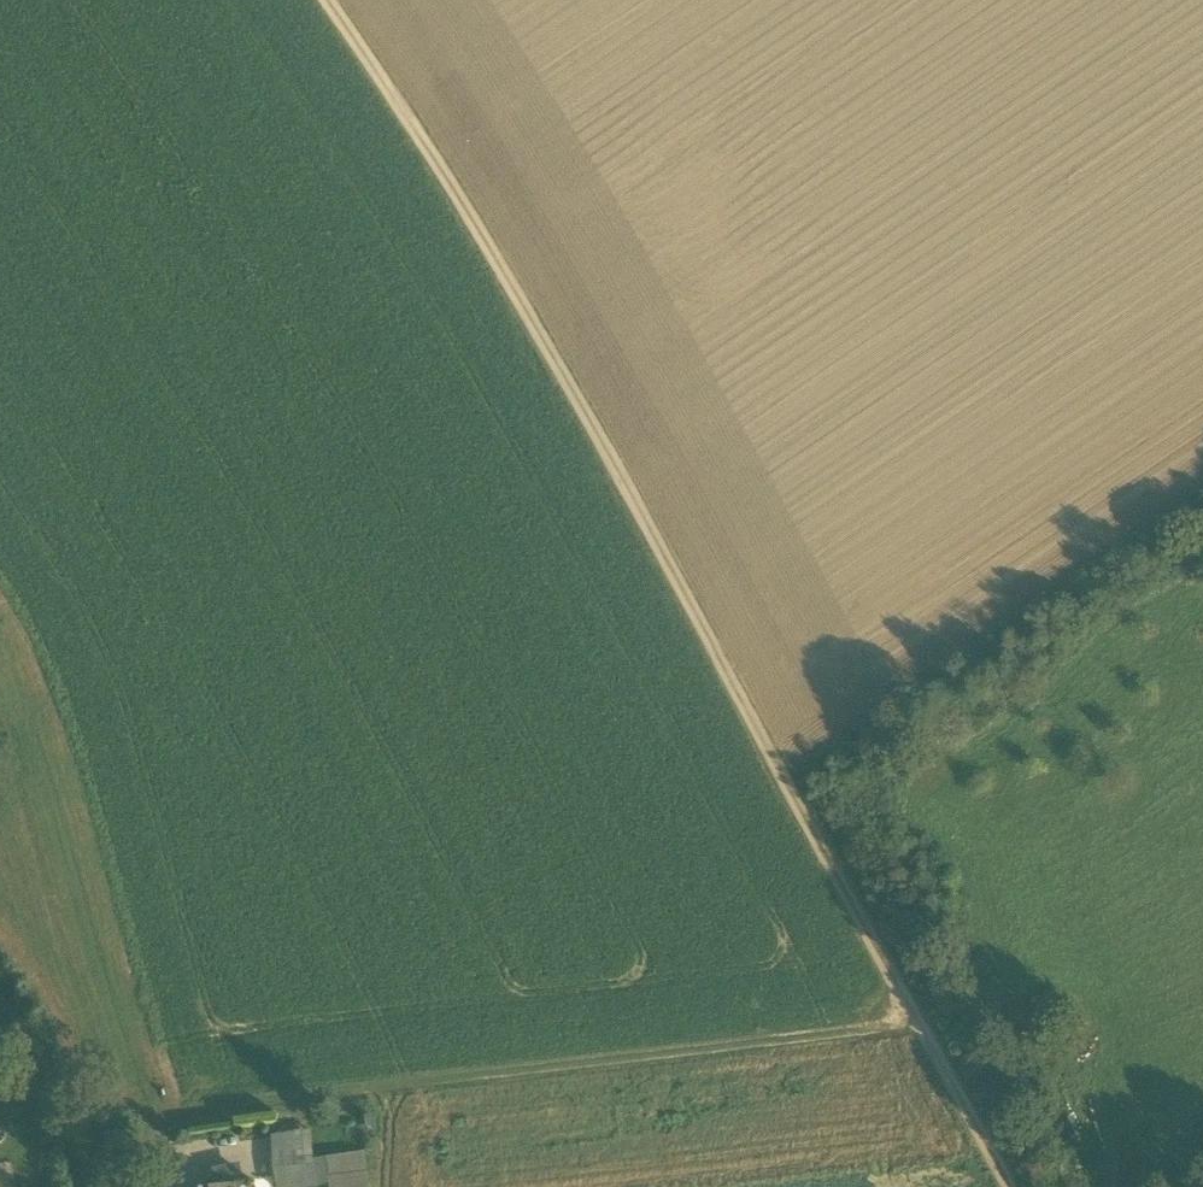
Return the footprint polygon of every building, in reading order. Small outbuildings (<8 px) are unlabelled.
[(275,1186),(292,1186),(327,1181),(324,1158),(312,1160),(302,1162),(300,1131),(271,1137),(273,1171),(272,1171),(275,1186)] [(310,1131),(300,1131),(302,1162),(312,1160),(310,1131)] [(327,1181),(328,1186),(368,1186),(363,1152),(324,1158),(327,1181)] [(0,1165),(0,1186),(8,1186),(3,1165),(0,1165)] [(214,1186),(222,1186),(234,1185),(237,1184),(234,1167),(211,1171),(214,1186)]
